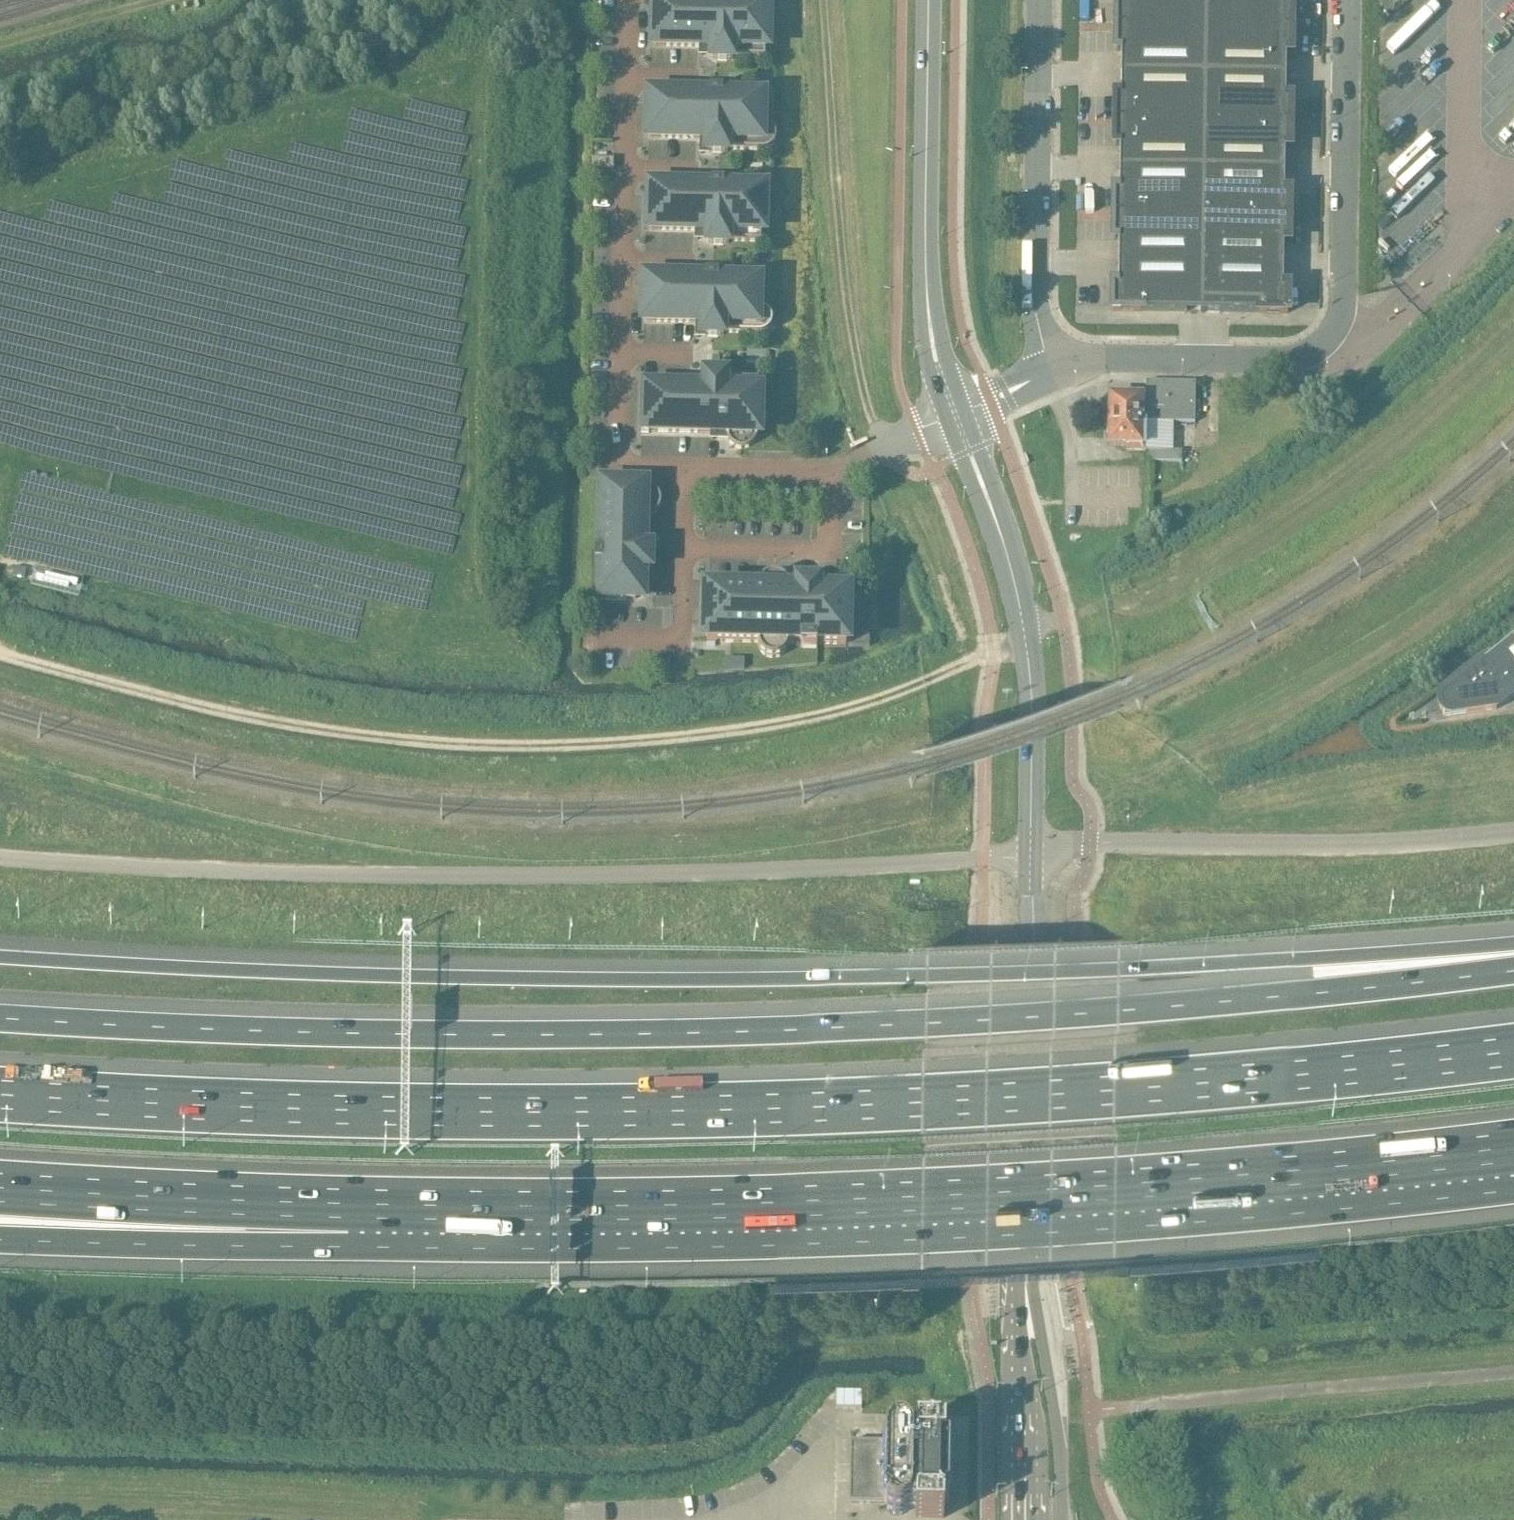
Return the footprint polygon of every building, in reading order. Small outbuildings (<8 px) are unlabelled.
[(766,3),(728,2),(728,0),(714,0),(714,2),(658,1),(658,0),(650,0),(650,28),(652,28),(652,38),(655,38),(655,46),(712,47),(712,59),(715,59),(715,60),(717,60),(717,62),(727,62),(727,61),(729,61),(729,60),(732,60),(732,57),(764,58),(765,39),(767,39),(767,37),(769,37),(769,35),(767,35),(768,16),(769,16),(769,15),(768,15),(768,12),(766,12),(766,3)] [(1207,0),(1121,0),(1121,3),(1118,3),(1118,2),(1116,2),(1116,28),(1206,29),(1207,0)] [(1286,0),(1207,0),(1206,29),(1291,30),(1291,5),(1290,5),(1286,5),(1286,0)] [(1206,75),(1206,29),(1116,28),(1115,51),(1117,51),(1120,51),(1120,74),(1206,75)] [(1291,54),(1291,30),(1206,29),(1206,75),(1285,76),(1286,53),(1289,53),(1289,54),(1291,54)] [(1205,123),(1206,75),(1120,74),(1120,98),(1116,98),(1116,97),(1115,97),(1114,122),(1205,123)] [(1285,100),(1285,76),(1206,75),(1205,123),(1290,124),(1290,99),(1288,99),(1288,100),(1285,100)] [(766,124),(763,124),(763,103),(760,103),(761,95),(722,94),(722,90),(708,90),(708,94),(650,92),(650,101),(648,101),(648,104),(646,104),(646,106),(648,106),(647,124),(646,124),(646,126),(647,126),(647,129),(650,129),(649,138),(707,139),(707,151),(709,151),(709,152),(712,152),(712,154),(721,154),(721,153),(724,152),(727,152),(727,149),(762,150),(765,150),(767,149),(769,148),(771,147),(773,145),(774,143),(774,142),(775,141),(775,140),(776,138),(776,136),(775,134),(775,133),(774,131),(773,130),(773,128),(772,127),(770,126),(767,125),(766,124)] [(1204,170),(1205,123),(1114,122),(1114,146),(1116,146),(1116,145),(1119,145),(1119,169),(1204,170)] [(1289,148),(1290,124),(1205,123),(1204,170),(1284,171),(1284,147),(1288,147),(1288,148),(1289,148)] [(1204,217),(1204,170),(1119,169),(1119,192),(1115,192),(1115,191),(1114,191),(1113,217),(1204,217)] [(1284,194),(1284,171),(1204,170),(1204,217),(1289,219),(1289,194),(1287,194),(1284,194)] [(713,244),(713,246),(723,246),(723,245),(725,245),(725,244),(728,244),(728,241),(760,242),(761,223),(763,223),(763,221),(765,221),(765,219),(763,219),(764,200),(765,200),(765,199),(764,199),(764,196),(761,196),(762,187),(723,186),(724,182),(710,182),(710,186),(654,184),(654,182),(646,182),(645,212),(648,212),(648,222),(651,222),(651,230),(708,231),(708,243),(710,243),(710,244),(713,244)] [(1203,265),(1204,217),(1113,217),(1113,240),(1115,240),(1115,239),(1118,240),(1118,263),(1203,265)] [(1288,243),(1289,219),(1204,217),(1203,265),(1283,266),(1283,242),(1287,242),(1287,243),(1288,243)] [(1202,312),(1203,265),(1118,263),(1117,286),(1114,286),(1112,286),(1112,311),(1141,311),(1202,312)] [(1283,289),(1283,266),(1203,265),(1202,312),(1259,312),(1259,313),(1287,313),(1288,288),(1286,288),(1286,289),(1283,289)] [(761,308),(759,308),(759,287),(756,287),(756,279),(718,278),(718,274),(704,274),(704,278),(646,276),(646,285),(644,285),(644,288),(642,288),(642,290),(644,290),(643,308),(642,308),(642,310),(643,310),(643,313),(645,313),(645,322),(703,323),(703,335),(705,335),(705,336),(708,336),(708,338),(717,338),(717,336),(720,336),(722,336),(723,333),(758,334),(760,334),(763,333),(765,332),(766,332),(767,330),(769,329),(770,326),(771,325),(771,324),(772,321),(771,319),(771,317),(770,316),(770,314),(769,313),(767,311),(766,310),(765,309),(762,308),(761,308)] [(755,439),(757,434),(757,425),(759,425),(759,422),(761,422),(761,421),(759,421),(760,402),(761,402),(761,400),(760,400),(760,398),(757,398),(758,379),(725,378),(725,376),(722,376),(722,375),(720,375),(720,373),(710,373),(710,374),(708,374),(708,375),(705,375),(705,387),(647,386),(647,394),(644,394),(644,404),(641,404),(641,433),(648,434),(648,432),(713,433),(713,430),(726,430),(726,433),(726,436),(727,438),(729,442),(730,444),(732,446),(736,448),(739,449),(742,449),(746,448),(749,447),(751,446),(752,444),(753,443),(755,441),(755,439)] [(1106,419),(1194,419),(1195,382),(1145,382),(1145,397),(1109,397),(1109,406),(1106,409),(1106,419)] [(1194,423),(1194,419),(1106,419),(1106,433),(1109,436),(1109,445),(1127,445),(1126,451),(1145,451),(1145,422),(1194,423)] [(1149,462),(1181,462),(1181,451),(1149,451),(1149,462)] [(649,487),(646,486),(637,486),(637,484),(634,484),(634,482),(633,482),(633,484),(614,483),(614,482),(612,482),(612,483),(610,483),(610,486),(601,485),(599,551),(595,551),(595,564),(599,564),(598,593),(596,593),(596,601),(625,602),(626,599),(635,599),(635,596),(643,596),(644,568),(649,568),(649,565),(650,565),(650,563),(652,563),(652,553),(650,553),(651,551),(650,551),(650,548),(644,548),(645,517),(648,517),(651,516),(652,515),(654,514),(656,512),(658,511),(659,508),(660,506),(660,505),(661,503),(661,502),(660,499),(660,497),(659,495),(658,493),(656,491),(654,489),(651,488),(649,487)] [(769,658),(772,658),(774,658),(776,658),(778,657),(781,655),(783,654),(785,651),(787,648),(787,647),(787,645),(788,644),(801,644),(801,648),(816,648),(817,644),(846,645),(846,641),(849,641),(849,632),(848,632),(849,605),(850,606),(850,596),(847,596),(847,592),(818,592),(818,587),(815,587),(815,586),(813,586),(813,584),(803,584),(803,586),(801,586),(798,586),(798,591),(789,591),(789,589),(789,588),(788,586),(788,585),(787,584),(786,582),(785,580),(783,578),(780,577),(779,576),(776,576),(773,575),(770,576),(768,576),(766,578),(763,580),(762,581),(761,583),(760,584),(759,586),(759,588),(758,590),(708,589),(708,593),(704,593),(704,602),(705,602),(705,628),(703,628),(703,638),(707,638),(707,642),(757,643),(757,645),(758,647),(759,649),(760,652),(762,654),(763,655),(764,656),(765,657),(767,657),(769,658)] [(1507,701),(1513,695),(1513,644),(1512,641),(1480,667),(1507,701)] [(1452,716),(1496,710),(1507,701),(1480,667),(1443,696),(1442,697),(1441,698),(1440,700),(1439,705),(1440,710),(1443,714),(1447,716),(1452,716)] [(944,1443),(945,1430),(916,1429),(916,1437),(910,1437),(909,1436),(908,1434),(906,1433),(904,1432),(902,1431),(900,1431),(898,1431),(896,1431),(893,1432),(892,1432),(890,1434),(889,1435),(887,1437),(886,1439),(885,1441),(885,1443),(850,1442),(849,1503),(884,1503),(885,1505),(885,1507),(887,1509),(888,1511),(890,1513),(891,1513),(892,1514),(895,1515),(897,1515),(899,1515),(901,1515),(903,1514),(905,1513),(906,1512),(908,1510),(909,1509),(915,1509),(915,1517),(943,1518),(943,1504),(947,1504),(948,1443),(944,1443)]
